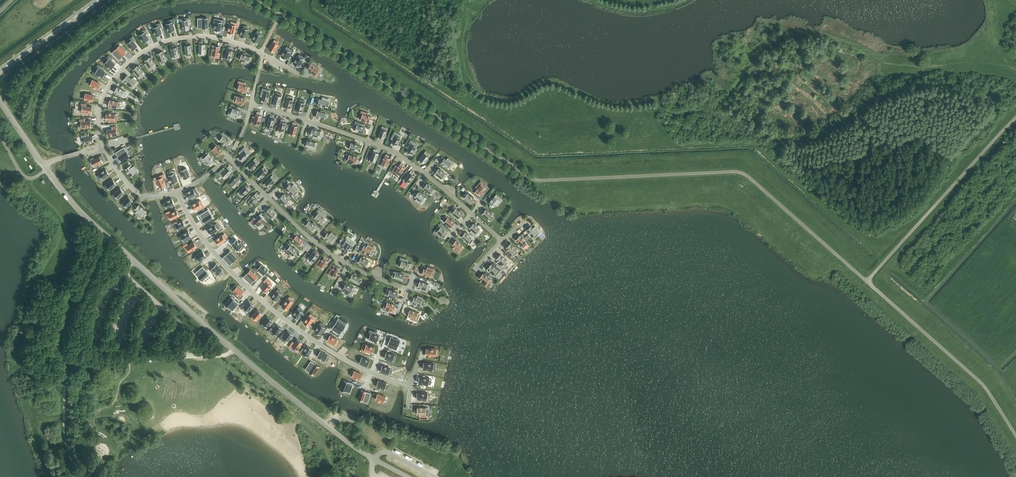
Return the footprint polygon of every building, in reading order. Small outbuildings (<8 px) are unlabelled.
[(203,19),(198,19),(198,28),(208,28),(208,21),(203,21),(203,19)] [(188,23),(190,23),(190,20),(181,21),(182,30),(189,29),(188,23)] [(172,22),(166,24),(169,32),(175,30),(172,22)] [(159,26),(153,28),(156,36),(162,34),(159,26)] [(243,28),(240,35),(246,37),(248,30),(243,28)] [(145,32),(139,35),(143,42),(149,39),(145,32)] [(256,32),(252,40),(258,43),(261,35),(256,32)] [(132,40),(127,43),(128,44),(132,50),(137,46),(132,40)] [(273,42),(269,49),(274,52),(278,45),(273,42)] [(218,52),(219,46),(212,45),(211,54),(220,56),(220,53),(218,52)] [(116,50),(113,53),(119,60),(126,53),(121,47),(117,51),(116,50)] [(224,57),(230,59),(233,51),(227,49),(224,57)] [(285,49),(281,56),(286,59),(290,52),(285,49)] [(162,51),(157,54),(160,61),(166,59),(162,51)] [(290,53),(286,61),(292,64),(296,56),(290,53)] [(242,54),(240,60),(248,62),(250,57),(242,54)] [(298,56),(293,63),(298,66),(303,59),(298,56)] [(145,60),(149,68),(154,64),(150,57),(147,59),(145,60)] [(109,59),(105,63),(111,69),(115,64),(109,59)] [(311,74),(314,76),(319,69),(312,63),(308,69),(312,73),(311,74)] [(137,66),(133,70),(138,76),(143,72),(137,66)] [(98,68),(95,73),(102,77),(105,72),(98,68)] [(123,81),(130,87),(136,80),(133,78),(132,79),(127,75),(123,81)] [(93,80),(90,85),(97,89),(100,83),(93,80)] [(240,84),(238,90),(246,92),(248,87),(240,84)] [(117,87),(115,92),(122,96),(125,91),(117,87)] [(262,99),(267,101),(270,93),(264,91),(262,99)] [(276,95),(273,103),(279,104),(281,96),(276,95)] [(235,102),(243,104),(245,99),(237,96),(235,102)] [(285,106),(290,108),(293,100),(287,98),(285,106)] [(318,104),(326,107),(327,101),(319,99),(318,104)] [(296,109),(302,111),(304,103),(299,101),(296,109)] [(82,112),(91,114),(92,107),(86,106),(86,104),(83,103),(82,112)] [(233,108),(231,114),(238,117),(241,112),(233,108)] [(316,117),(324,119),(326,113),(318,111),(316,117)] [(363,114),(361,119),(369,122),(371,116),(363,114)] [(266,126),(272,128),(275,120),(269,118),(266,126)] [(91,128),(90,120),(84,121),(84,119),(81,119),(82,128),(91,128)] [(278,129),(284,131),(286,123),(280,121),(278,129)] [(292,125),(290,133),(295,134),(298,126),(292,125)] [(357,125),(355,130),(363,133),(365,127),(357,125)] [(112,127),(113,129),(107,130),(108,137),(117,135),(115,126),(112,127)] [(378,136),(384,138),(387,130),(381,128),(378,136)] [(311,135),(319,137),(320,131),(312,129),(311,135)] [(220,140),(220,141),(227,145),(230,140),(223,135),(220,140)] [(392,142),(397,145),(401,137),(395,135),(392,142)] [(305,146),(313,148),(315,142),(307,140),(305,146)] [(351,142),(349,148),(357,151),(359,145),(351,142)] [(407,150),(412,154),(416,147),(411,143),(407,150)] [(212,150),(218,155),(222,151),(216,145),(212,150)] [(244,150),(239,156),(243,160),(249,154),(244,150)] [(125,151),(117,155),(118,156),(121,160),(128,156),(125,151)] [(373,151),(370,159),(376,161),(378,153),(373,151)] [(424,153),(419,159),(424,163),(429,156),(424,153)] [(203,158),(209,164),(213,160),(208,154),(203,158)] [(349,154),(348,160),(355,163),(357,157),(349,154)] [(90,159),(95,167),(105,162),(102,155),(94,159),(93,157),(90,159)] [(385,156),(381,163),(386,166),(390,159),(385,156)] [(440,163),(447,168),(451,163),(444,158),(440,163)] [(248,165),(252,170),(258,164),(254,160),(248,165)] [(399,164),(395,171),(399,175),(404,168),(399,164)] [(130,165),(126,169),(131,175),(135,172),(130,165)] [(221,173),(226,177),(231,171),(227,167),(221,173)] [(186,168),(181,171),(184,178),(190,176),(186,168)] [(262,168),(256,174),(260,178),(266,172),(262,168)] [(106,169),(99,174),(102,179),(109,174),(106,169)] [(435,173),(441,178),(445,174),(438,169),(435,173)] [(404,178),(409,182),(414,176),(409,172),(404,178)] [(174,173),(169,175),(172,183),(178,181),(174,173)] [(163,177),(157,179),(160,187),(166,185),(163,177)] [(231,183),(235,187),(241,181),(237,177),(231,183)] [(265,182),(269,187),(275,181),(271,177),(265,182)] [(113,178),(106,183),(110,188),(116,183),(113,178)] [(296,190),(290,184),(286,188),(291,194),(296,190)] [(423,188),(430,193),(434,189),(427,184),(423,188)] [(476,191),(480,195),(486,188),(481,184),(476,191)] [(239,191),(243,195),(249,189),(245,185),(239,191)] [(120,188),(114,193),(118,198),(124,192),(120,188)] [(193,189),(186,192),(188,198),(196,194),(193,189)] [(418,192),(414,197),(421,202),(425,197),(418,192)] [(464,198),(470,203),(474,199),(468,193),(464,198)] [(248,200),(253,204),(259,199),(254,194),(248,200)] [(289,200),(283,194),(278,198),(284,204),(289,200)] [(128,196),(123,202),(127,207),(133,201),(128,196)] [(495,196),(489,202),(494,206),(499,200),(495,196)] [(172,198),(164,202),(167,208),(174,204),(172,198)] [(198,201),(191,205),(194,210),(201,206),(198,201)] [(139,205),(135,209),(141,215),(145,210),(139,205)] [(265,212),(271,218),(275,213),(269,207),(265,212)] [(452,213),(458,218),(462,214),(456,208),(452,213)] [(486,209),(482,214),(488,219),(492,215),(486,209)] [(176,210),(169,214),(172,219),(179,215),(176,210)] [(208,210),(200,215),(205,223),(211,219),(208,215),(210,214),(208,210)] [(319,213),(315,217),(321,223),(325,218),(319,213)] [(252,220),(258,226),(264,219),(259,214),(255,219),(254,217),(252,220)] [(448,217),(444,222),(450,227),(454,223),(448,217)] [(182,220),(175,225),(178,230),(186,225),(182,220)] [(305,225),(312,230),(316,226),(309,220),(305,225)] [(473,223),(469,228),(476,233),(480,229),(473,223)] [(214,224),(208,229),(211,234),(218,229),(214,224)] [(531,226),(527,230),(532,236),(537,232),(531,226)] [(437,231),(443,237),(447,232),(441,227),(437,231)] [(182,235),(181,235),(184,240),(191,236),(188,231),(182,235)] [(328,232),(324,237),(331,242),(334,237),(328,232)] [(461,237),(467,242),(471,238),(465,232),(461,237)] [(222,235),(215,240),(219,245),(225,240),(222,235)] [(293,239),(299,245),(303,240),(297,235),(293,239)] [(520,235),(516,239),(521,246),(526,242),(520,235)] [(236,240),(232,244),(237,250),(242,246),(236,240)] [(342,248),(348,252),(351,246),(353,247),(355,245),(347,240),(342,248)] [(456,240),(452,245),(458,250),(462,246),(456,240)] [(193,242),(187,246),(190,251),(197,247),(193,242)] [(506,247),(512,253),(516,249),(511,243),(506,247)] [(286,250),(293,255),(297,251),(290,245),(286,250)] [(364,245),(362,250),(369,254),(372,249),(364,245)] [(203,251),(196,256),(199,261),(206,256),(203,251)] [(230,251),(223,257),(229,264),(233,261),(231,260),(235,256),(230,251)] [(309,257),(313,261),(318,254),(314,251),(309,257)] [(506,260),(500,254),(496,259),(502,265),(506,260)] [(358,262),(366,266),(369,261),(361,256),(358,262)] [(319,265),(324,268),(328,261),(323,258),(319,265)] [(400,266),(408,269),(410,263),(402,260),(400,266)] [(216,264),(212,268),(218,274),(222,270),(216,264)] [(261,264),(257,269),(258,269),(264,274),(268,270),(262,265),(261,264)] [(336,273),(340,268),(334,264),(329,272),(336,277),(338,274),(336,273)] [(491,264),(487,269),(493,274),(497,270),(491,264)] [(203,267),(196,273),(199,276),(200,275),(204,279),(209,274),(203,267)] [(424,268),(422,274),(430,277),(432,271),(424,268)] [(247,274),(244,278),(251,284),(257,277),(252,272),(248,276),(247,274)] [(396,272),(394,277),(402,280),(404,274),(396,272)] [(483,273),(479,278),(486,283),(489,279),(483,273)] [(350,279),(357,283),(360,278),(352,274),(350,279)] [(420,281),(418,287),(426,289),(428,284),(420,281)] [(267,282),(261,288),(266,292),(271,286),(267,282)] [(342,289),(350,293),(352,287),(351,287),(349,286),(345,283),(342,289)] [(237,286),(233,291),(240,296),(244,292),(237,286)] [(276,290),(271,297),(274,299),(276,301),(281,294),(276,290)] [(390,290),(388,295),(396,298),(398,292),(390,290)] [(232,297),(227,303),(230,306),(229,307),(233,311),(239,304),(232,297)] [(414,297),(412,302),(420,305),(422,300),(414,297)] [(285,302),(282,306),(284,307),(287,310),(293,302),(287,298),(284,302),(285,302)] [(249,301),(243,307),(248,311),(253,305),(249,301)] [(388,302),(386,308),(393,310),(395,305),(388,302)] [(292,303),(287,310),(292,313),(297,306),(292,303)] [(258,309),(252,316),(257,320),(262,313),(258,309)] [(297,309),(293,315),(297,318),(297,319),(302,312),(297,309)] [(408,315),(416,318),(418,312),(410,310),(409,312),(408,315)] [(309,315),(304,322),(307,324),(309,326),(313,319),(309,315)] [(268,316),(262,323),(267,327),(272,320),(268,316)] [(337,321),(331,329),(338,333),(340,329),(342,330),(345,326),(337,321)] [(277,324),(272,331),(275,333),(277,335),(282,328),(277,324)] [(319,324),(315,331),(320,334),(324,327),(319,324)] [(288,331),(283,337),(288,341),(293,334),(288,331)] [(371,333),(369,339),(377,342),(379,336),(371,333)] [(330,335),(327,341),(334,345),(337,339),(330,335)] [(391,337),(387,346),(394,349),(396,344),(398,345),(400,340),(391,337)] [(297,339),(292,346),(297,350),(302,343),(297,339)] [(366,344),(364,350),(372,353),(374,347),(366,344)] [(307,346),(302,353),(307,356),(312,349),(307,346)] [(320,351),(317,356),(324,360),(327,355),(320,351)] [(386,352),(384,358),(392,361),(394,355),(386,352)] [(362,357),(359,363),(367,366),(369,361),(362,357)] [(311,361),(306,369),(310,372),(311,370),(315,373),(319,366),(311,361)] [(382,366),(380,371),(388,374),(390,368),(382,366)] [(354,371),(352,376),(359,380),(362,374),(354,371)] [(344,380),(342,387),(346,389),(346,391),(350,393),(353,384),(344,380)] [(378,381),(376,386),(384,389),(386,383),(378,381)] [(362,390),(359,397),(364,399),(363,401),(368,402),(371,393),(362,390)] [(378,393),(376,399),(383,402),(385,396),(378,393)] [(414,410),(414,413),(417,413),(417,414),(420,414),(420,416),(428,416),(428,408),(426,408),(426,407),(417,407),(417,410),(414,410)]
